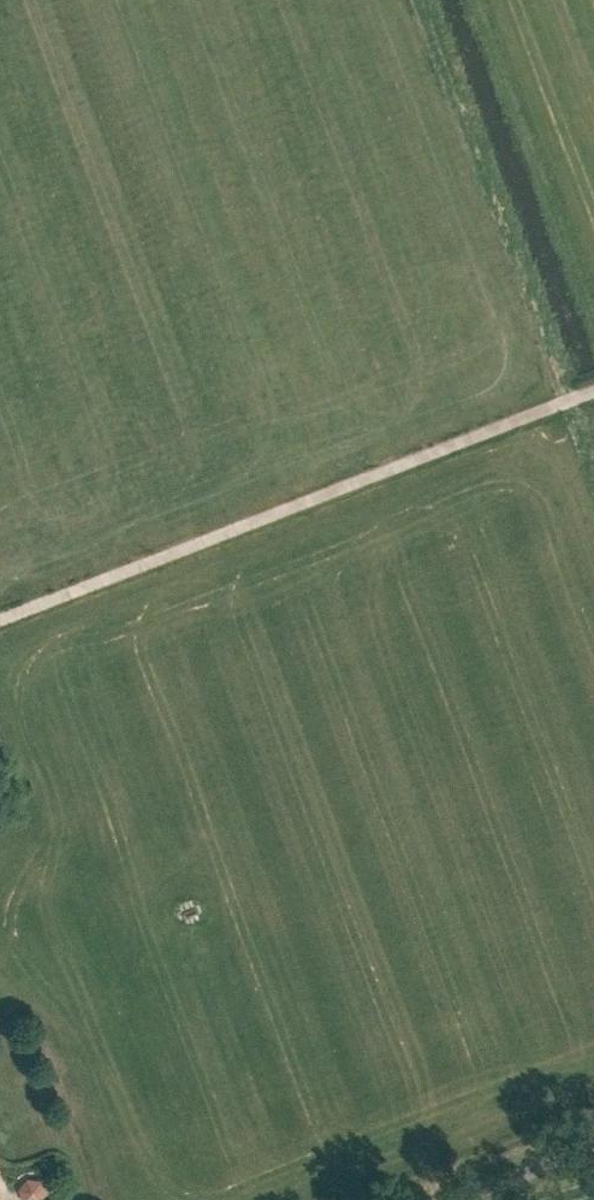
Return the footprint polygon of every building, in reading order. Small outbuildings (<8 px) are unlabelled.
[(50,1176),(27,1174),(25,1196),(48,1198),(50,1176)]
